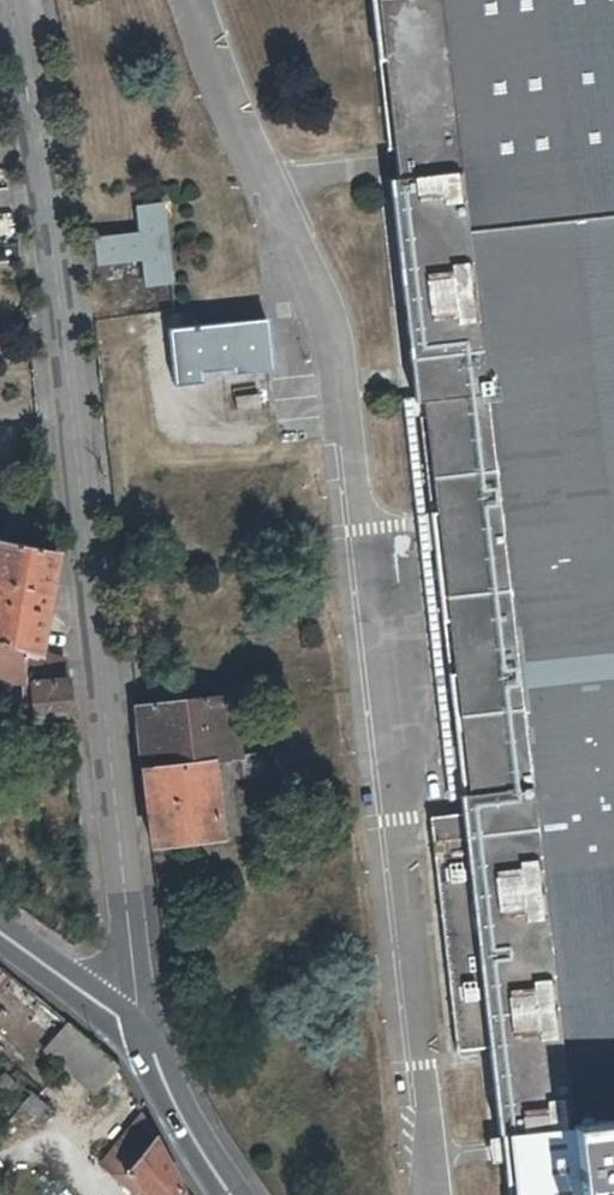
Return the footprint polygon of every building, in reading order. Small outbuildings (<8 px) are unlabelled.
[(394,148),(405,148),(408,177),(398,179),(410,280),(434,507),(444,506),(449,548),(439,550),(459,729),(468,815),(493,1027),(512,1194),(613,1194),(613,0),(379,0),(394,148)] [(405,148),(394,148),(398,179),(408,177),(405,148)] [(137,262),(141,288),(171,285),(161,204),(134,207),(137,233),(95,238),(98,266),(137,262)] [(269,321),(170,331),(176,388),(205,384),(204,374),(236,370),(237,374),(274,371),(269,321)] [(434,507),(439,550),(449,548),(444,506),(434,507)] [(37,652),(38,649),(56,547),(53,546),(0,536),(0,640),(37,652)] [(38,649),(37,652),(0,640),(0,667),(19,672),(23,690),(31,689),(33,714),(69,712),(65,658),(38,649)] [(219,839),(210,762),(239,758),(231,695),(135,703),(143,769),(145,795),(150,847),(219,839)] [(428,820),(460,815),(460,811),(427,814),(428,820)] [(485,1029),(460,815),(428,820),(453,1035),(485,1029)] [(39,1053),(95,1093),(117,1062),(61,1022),(39,1053)] [(486,1045),(485,1029),(453,1035),(454,1049),(486,1045)] [(185,1194),(170,1177),(165,1169),(141,1119),(99,1169),(118,1184),(123,1177),(137,1188),(132,1194),(186,1194),(185,1194)] [(123,1177),(118,1184),(132,1194),(137,1188),(123,1177)]
